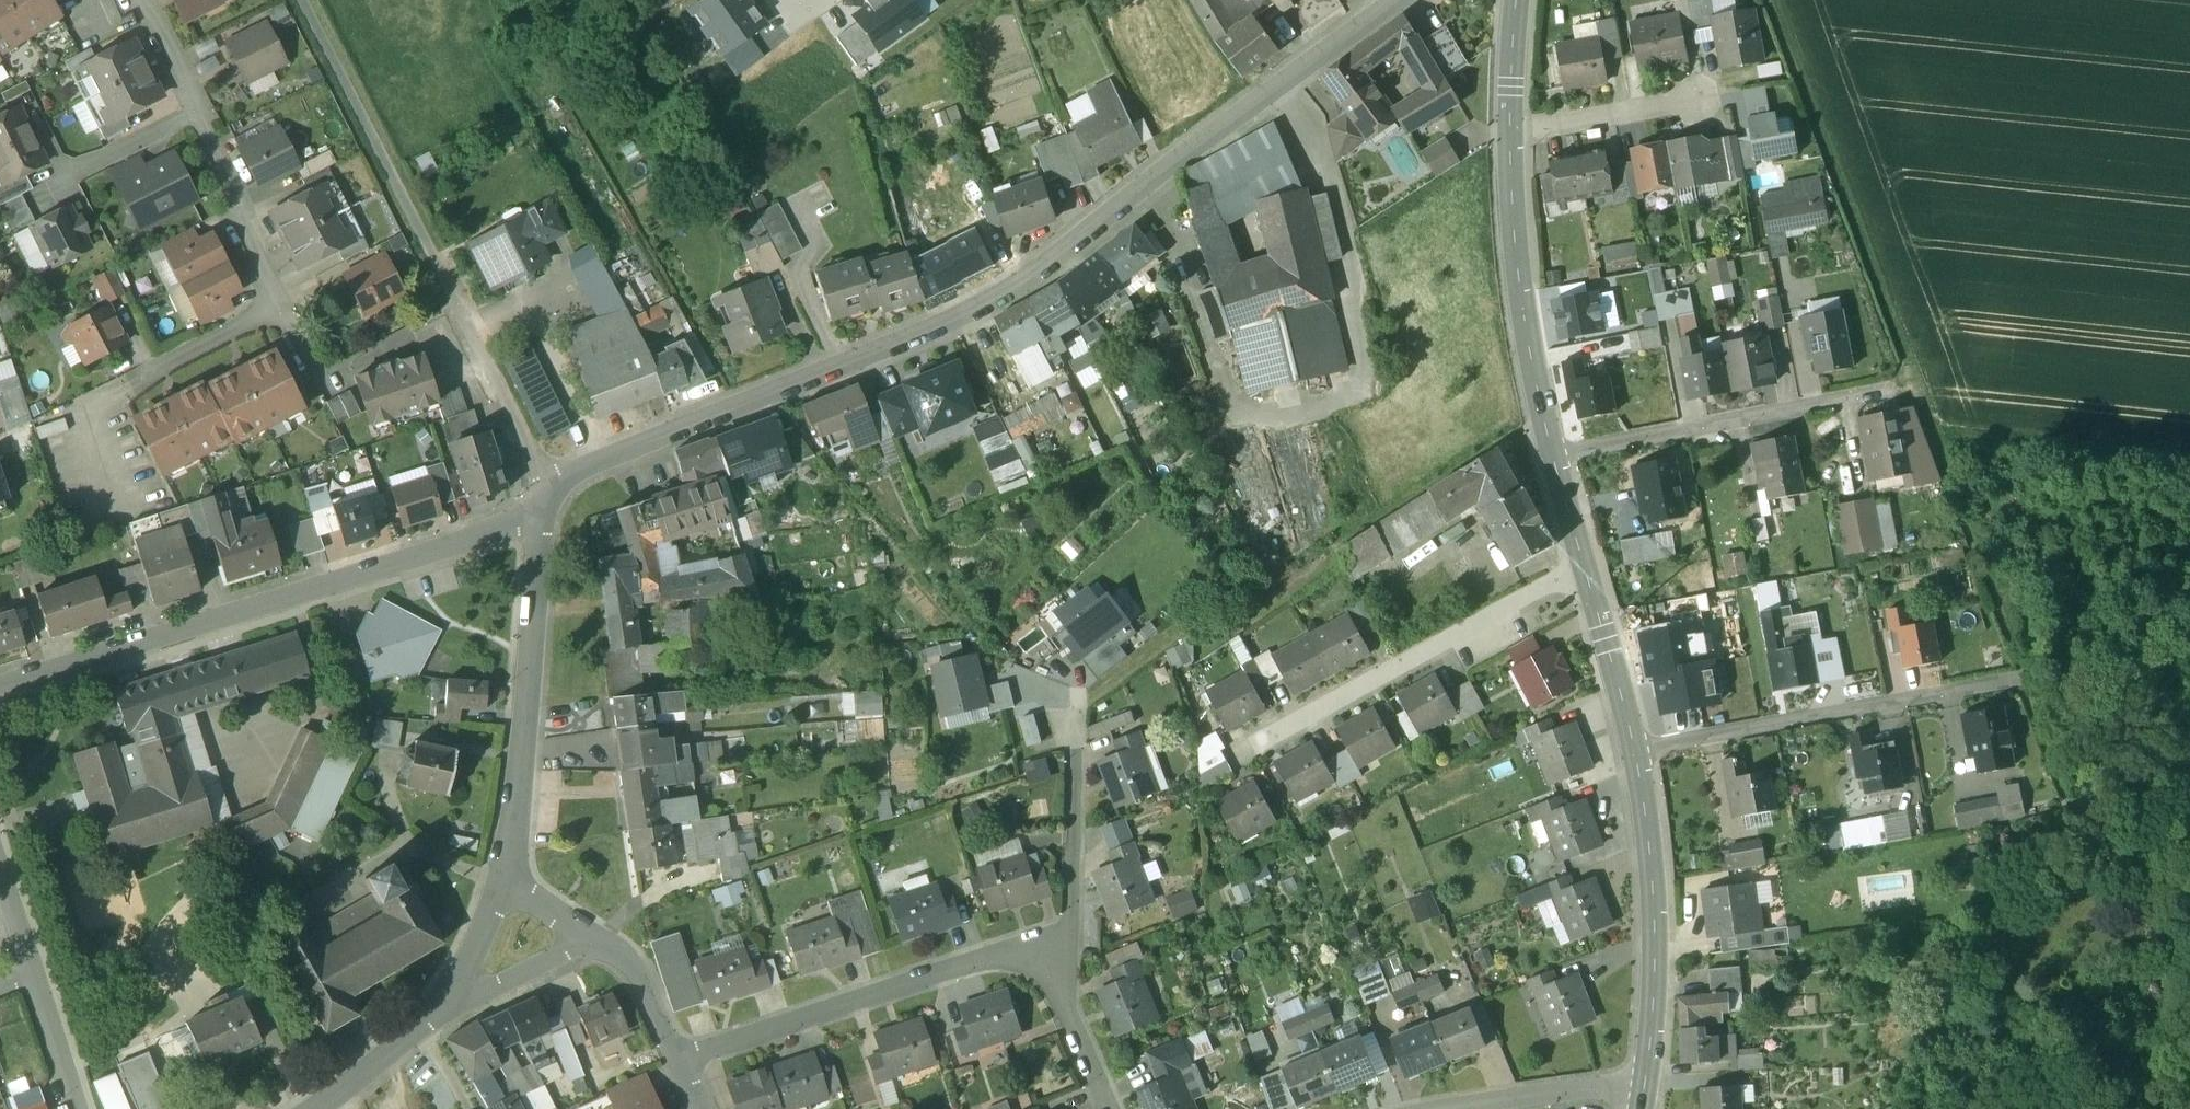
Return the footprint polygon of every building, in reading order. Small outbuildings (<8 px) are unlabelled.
[(58,16),(48,0),(0,0),(0,53),(58,16)] [(183,21),(220,3),(219,0),(173,0),(183,21)] [(748,3),(746,0),(706,0),(690,11),(706,33),(748,3)] [(878,52),(923,19),(909,0),(867,0),(864,2),(868,8),(854,18),(858,23),(878,52)] [(1217,44),(1233,33),(1227,24),(1249,11),(1243,0),(1190,0),(1217,44)] [(1249,11),(1227,24),(1233,33),(1241,26),(1243,28),(1255,18),(1256,19),(1261,16),(1250,1),(1251,0),(1243,0),(1249,11)] [(1250,1),(1261,16),(1275,5),(1271,0),(1251,0),(1250,1)] [(1289,1),(1288,0),(1271,0),(1275,5),(1283,16),(1295,7),(1290,0),(1289,1)] [(1677,17),(1680,30),(1693,27),(1689,2),(1688,0),(1674,0),(1677,17)] [(1689,2),(1693,27),(1694,32),(1716,28),(1714,19),(1716,19),(1712,0),(1700,0),(1689,2)] [(1716,19),(1738,15),(1735,0),(1712,0),(1716,19)] [(748,3),(706,33),(722,55),(749,36),(764,25),(748,3)] [(1716,19),(1714,19),(1716,28),(1723,69),(1762,62),(1753,12),(1738,15),(1716,19)] [(1420,43),(1421,43),(1405,17),(1395,24),(1394,23),(1394,24),(1408,43),(1400,49),(1426,91),(1430,98),(1447,88),(1443,81),(1420,43)] [(1677,17),(1633,25),(1641,70),(1686,62),(1680,30),(1677,17)] [(1256,19),(1255,18),(1243,28),(1241,26),(1233,33),(1217,44),(1243,79),(1280,51),(1256,19)] [(1616,20),(1596,23),(1599,39),(1600,39),(1604,62),(1623,59),(1616,20)] [(858,23),(836,39),(857,67),(878,52),(858,23)] [(1394,24),(1351,56),(1365,76),(1400,49),(1408,43),(1394,24)] [(266,25),(227,45),(246,82),(285,62),(266,25)] [(1421,43),(1420,43),(1443,81),(1444,81),(1469,65),(1447,27),(1421,43)] [(749,36),(722,55),(730,66),(757,47),(749,36)] [(1599,39),(1557,47),(1565,90),(1608,82),(1604,62),(1600,39),(1599,39)] [(96,61),(70,74),(84,101),(147,70),(133,42),(96,61)] [(764,58),(757,47),(730,66),(738,77),(764,58)] [(90,50),(65,62),(70,74),(96,61),(90,50)] [(1351,56),(1321,77),(1332,92),(1329,95),(1337,106),(1340,103),(1342,105),(1369,86),(1372,84),(1365,76),(1351,56)] [(1780,63),(1757,67),(1759,80),(1783,75),(1780,63)] [(147,70),(84,101),(98,129),(124,116),(161,97),(147,70)] [(1426,91),(1396,110),(1410,133),(1412,132),(1427,123),(1430,126),(1443,118),(1441,115),(1456,106),(1458,105),(1444,81),(1443,81),(1447,88),(1430,98),(1426,91)] [(1111,83),(1089,94),(1101,119),(1078,130),(1087,149),(1086,150),(1095,168),(1096,167),(1141,144),(1111,83)] [(1369,86),(1342,105),(1348,113),(1364,134),(1390,115),(1369,86)] [(0,118),(0,152),(33,136),(19,109),(0,118)] [(1364,134),(1348,113),(1328,128),(1336,164),(1369,140),(1364,134)] [(1776,114),(1748,120),(1756,163),(1799,154),(1795,134),(1780,137),(1776,114)] [(124,116),(98,129),(104,140),(130,128),(124,116)] [(1275,125),(1182,175),(1184,178),(1182,179),(1195,218),(1192,222),(1212,277),(1238,269),(1225,229),(1261,210),(1259,201),(1305,190),(1275,125)] [(279,130),(240,150),(259,187),(296,169),(298,167),(279,130)] [(1086,150),(1087,149),(1078,130),(1066,136),(1085,185),(1101,176),(1096,167),(1095,168),(1086,150)] [(0,152),(0,179),(3,184),(3,185),(25,174),(46,163),(33,136),(0,152)] [(1069,190),(1085,185),(1066,136),(1036,148),(1049,184),(1064,178),(1069,190)] [(1446,138),(1422,153),(1437,179),(1461,164),(1446,138)] [(1737,139),(1721,142),(1728,179),(1729,181),(1744,178),(1737,139)] [(1702,140),(1668,146),(1675,187),(1676,189),(1716,182),(1709,144),(1702,140)] [(1721,142),(1709,144),(1716,182),(1728,179),(1721,142)] [(1668,146),(1635,152),(1642,193),(1675,187),(1668,146)] [(330,150),(298,167),(296,169),(303,181),(328,168),(337,164),(330,150)] [(1606,151),(1578,156),(1585,198),(1613,193),(1608,165),(1606,151)] [(1578,156),(1550,162),(1553,176),(1558,203),(1585,198),(1578,156)] [(135,162),(115,172),(121,185),(141,174),(135,162)] [(141,174),(121,185),(136,215),(146,209),(154,224),(174,214),(171,209),(191,199),(181,179),(176,182),(166,162),(141,174)] [(1623,162),(1608,165),(1613,193),(1629,190),(1623,162)] [(328,168),(303,181),(309,195),(335,182),(328,168)] [(3,185),(3,184),(0,186),(0,206),(21,195),(32,189),(25,174),(3,185)] [(1553,176),(1541,178),(1546,206),(1558,203),(1553,176)] [(1820,177),(1784,185),(1786,192),(1761,197),(1764,211),(1780,208),(1785,232),(1829,223),(1820,177)] [(309,195),(272,214),(286,241),(348,209),(335,182),(309,195)] [(1042,183),(997,198),(998,199),(1006,225),(1010,236),(1055,220),(1042,183)] [(1305,190),(1259,201),(1261,210),(1275,271),(1281,269),(1287,312),(1329,301),(1331,301),(1323,266),(1308,201),(1305,190)] [(0,206),(0,212),(9,231),(34,219),(21,195),(0,206)] [(1327,196),(1308,201),(1323,266),(1342,262),(1327,196)] [(998,199),(967,214),(975,231),(976,231),(980,238),(1006,225),(998,199)] [(547,203),(523,216),(526,221),(532,218),(534,221),(537,220),(548,241),(563,234),(547,203)] [(802,251),(778,204),(756,215),(770,243),(780,262),(802,251)] [(69,208),(30,227),(51,268),(90,249),(82,234),(87,232),(80,218),(75,221),(69,208)] [(1780,208),(1764,211),(1768,235),(1785,232),(1780,208)] [(348,209),(286,241),(300,268),(337,250),(362,237),(348,209)] [(909,212),(896,216),(902,236),(914,232),(909,212)] [(523,216),(479,238),(502,284),(518,276),(520,279),(525,281),(531,278),(533,272),(531,269),(547,261),(539,246),(548,241),(537,220),(534,221),(532,218),(526,221),(523,216)] [(1135,227),(1098,255),(1123,284),(1158,257),(1140,234),(1135,227)] [(191,229),(161,245),(168,258),(197,243),(197,242),(191,229)] [(938,252),(919,261),(916,249),(919,248),(914,232),(902,236),(915,281),(923,299),(991,266),(985,254),(987,253),(980,238),(976,231),(975,231),(937,250),(938,252)] [(197,243),(168,258),(182,285),(226,263),(211,235),(197,242),(197,243)] [(362,237),(337,250),(343,261),(368,248),(362,237)] [(1608,263),(1638,257),(1635,242),(1605,249),(1608,263)] [(770,243),(744,253),(754,279),(783,268),(780,262),(770,243)] [(861,260),(815,275),(829,321),(879,305),(881,313),(920,300),(915,281),(906,254),(863,268),(861,260)] [(1123,284),(1098,255),(1081,267),(1107,296),(1115,290),(1123,284)] [(385,257),(345,277),(364,314),(404,294),(385,257)] [(1731,284),(1726,261),(1709,264),(1714,287),(1731,284)] [(226,263),(182,285),(196,313),(226,298),(240,291),(226,263)] [(1081,267),(1059,284),(1077,318),(1088,310),(1107,296),(1081,267)] [(1675,288),(1671,268),(1662,270),(1665,290),(1675,288)] [(603,269),(577,281),(601,321),(627,313),(603,269)] [(1238,269),(1212,277),(1216,289),(1217,289),(1242,281),(1238,269)] [(1242,281),(1217,289),(1231,330),(1234,329),(1287,312),(1281,269),(1275,271),(1242,281)] [(111,270),(94,279),(106,302),(123,293),(111,270)] [(764,282),(739,292),(739,293),(721,299),(731,324),(725,326),(735,350),(780,332),(772,310),(775,309),(764,282)] [(1059,284),(1029,301),(1047,332),(1062,324),(1070,319),(1076,331),(1079,330),(1082,328),(1077,318),(1059,284)] [(1131,302),(1123,284),(1115,290),(1117,296),(1116,296),(1121,306),(1131,302)] [(1588,296),(1586,284),(1560,289),(1563,301),(1588,296)] [(1231,330),(1217,289),(1202,294),(1217,343),(1232,337),(1231,330)] [(1690,290),(1659,296),(1663,321),(1694,315),(1690,290)] [(1588,296),(1563,301),(1554,303),(1561,340),(1604,332),(1597,294),(1588,296)] [(226,298),(196,313),(202,325),(232,310),(226,298)] [(1779,298),(1758,302),(1763,331),(1785,327),(1779,298)] [(672,301),(660,307),(669,325),(682,319),(672,301)] [(1029,301),(995,320),(1013,355),(1029,346),(1028,342),(1038,337),(1047,332),(1029,301)] [(1329,301),(1287,312),(1234,329),(1249,394),(1346,370),(1329,301)] [(660,307),(631,320),(640,340),(670,326),(669,325),(660,307)] [(108,308),(68,329),(63,336),(67,343),(75,344),(85,364),(126,343),(108,308)] [(1088,310),(1077,318),(1082,328),(1091,322),(1094,319),(1088,310)] [(627,313),(563,336),(595,419),(662,394),(649,359),(647,354),(640,340),(631,320),(627,313)] [(1820,315),(1800,319),(1804,340),(1803,340),(1807,361),(1815,360),(1818,375),(1853,369),(1846,330),(1840,331),(1837,313),(1820,316),(1820,315)] [(1162,315),(1145,322),(1153,339),(1169,332),(1162,315)] [(1100,340),(1091,322),(1082,328),(1079,330),(1088,346),(1100,340)] [(1062,324),(1047,332),(1059,356),(1060,356),(1065,353),(1067,350),(1060,337),(1067,333),(1062,324)] [(1659,328),(1631,334),(1635,353),(1663,348),(1659,328)] [(1047,332),(1038,337),(1042,347),(1048,360),(1049,361),(1059,356),(1047,332)] [(713,369),(693,334),(682,340),(701,375),(713,369)] [(1766,336),(1723,344),(1724,353),(1732,391),(1732,392),(1775,383),(1766,336)] [(1724,353),(1703,358),(1699,338),(1680,342),(1685,362),(1691,361),(1698,397),(1732,391),(1724,353)] [(701,375),(682,340),(672,345),(687,385),(674,390),(676,395),(706,384),(701,375)] [(431,344),(419,348),(421,356),(427,372),(439,368),(431,344)] [(665,353),(649,359),(662,394),(674,390),(687,385),(672,345),(663,348),(665,353)] [(528,348),(502,357),(535,423),(560,409),(528,348)] [(1090,351),(1069,362),(1075,374),(1097,363),(1090,351)] [(421,356),(394,365),(393,363),(381,367),(382,369),(355,378),(371,426),(437,404),(435,396),(427,372),(421,356)] [(1031,364),(1027,357),(1025,357),(1022,356),(1016,360),(1028,384),(1043,377),(1035,361),(1031,364)] [(1059,356),(1049,361),(1048,360),(1043,363),(1049,374),(1064,365),(1060,356),(1059,356)] [(175,397),(166,394),(162,404),(164,407),(138,420),(137,422),(163,472),(230,438),(232,442),(299,407),(274,358),(271,357),(246,370),(244,367),(234,364),(231,374),(233,376),(206,390),(205,388),(202,387),(177,400),(175,397)] [(1608,376),(1586,380),(1582,360),(1564,364),(1568,384),(1574,383),(1581,419),(1615,413),(1608,376)] [(974,412),(954,367),(906,388),(922,425),(926,433),(974,412)] [(0,388),(0,394),(6,413),(4,414),(9,428),(31,421),(18,382),(0,388)] [(857,386),(801,408),(809,427),(815,425),(820,438),(826,436),(831,449),(851,441),(855,452),(879,443),(879,442),(869,417),(857,386)] [(459,388),(447,392),(455,416),(467,412),(459,388)] [(922,425),(906,388),(879,400),(881,412),(892,437),(922,425)] [(361,413),(349,391),(338,397),(349,419),(361,413)] [(1076,391),(1061,396),(1066,412),(1081,407),(1076,391)] [(447,392),(435,396),(437,404),(443,420),(446,419),(455,416),(447,392)] [(1056,395),(1038,403),(1049,423),(1066,415),(1056,395)] [(338,397),(326,403),(338,425),(349,419),(338,397)] [(1038,403),(1002,421),(1012,441),(1049,423),(1038,403)] [(560,409),(535,423),(543,439),(568,430),(560,409)] [(455,416),(446,419),(454,444),(481,436),(474,410),(455,416)] [(881,412),(869,417),(879,442),(892,437),(881,412)] [(1902,416),(1860,424),(1864,445),(1863,445),(1870,482),(1913,474),(1902,416)] [(65,420),(37,429),(41,442),(69,432),(65,420)] [(761,486),(772,482),(793,474),(790,467),(778,435),(773,421),(732,436),(738,453),(745,471),(739,474),(745,491),(761,486)] [(1002,421),(979,431),(989,454),(1013,444),(1002,421)] [(795,430),(778,435),(790,467),(818,460),(795,430)] [(979,431),(973,433),(996,487),(1027,474),(1013,444),(989,454),(979,431)] [(454,444),(451,446),(468,500),(496,491),(497,493),(508,490),(504,479),(502,480),(488,434),(481,436),(454,444)] [(732,436),(714,440),(724,467),(728,477),(739,474),(745,471),(738,453),(732,436)] [(1794,437),(1752,445),(1756,465),(1755,465),(1760,492),(1767,490),(1769,502),(1805,495),(1794,437)] [(714,440),(709,442),(715,462),(719,472),(724,467),(714,440)] [(709,441),(674,453),(681,474),(715,462),(709,442),(709,441)] [(1520,490),(1497,450),(1428,493),(1447,523),(1478,503),(1514,569),(1555,547),(1542,523),(1543,522),(1537,512),(1536,513),(1522,489),(1520,490)] [(1675,460),(1634,468),(1638,488),(1637,488),(1642,513),(1649,512),(1651,523),(1686,517),(1675,460)] [(715,462),(681,474),(687,489),(716,480),(719,489),(725,487),(722,477),(721,478),(719,472),(715,462)] [(442,464),(425,469),(429,480),(430,479),(438,506),(454,501),(442,464)] [(429,480),(391,491),(402,526),(441,514),(438,506),(430,479),(429,480)] [(364,497),(378,492),(374,480),(344,489),(346,497),(332,502),(333,506),(347,502),(348,504),(364,499),(364,497)] [(687,489),(651,500),(663,539),(664,540),(729,519),(728,514),(719,489),(716,480),(687,489)] [(772,482),(761,486),(766,500),(777,495),(772,482)] [(326,487),(305,492),(314,520),(319,537),(340,531),(332,507),(326,487)] [(222,494),(231,525),(251,519),(241,488),(222,494)] [(364,499),(372,523),(386,519),(378,492),(364,497),(364,499)] [(1428,493),(1373,528),(1390,559),(1447,523),(1428,493)] [(222,494),(201,501),(210,530),(212,537),(233,531),(231,525),(222,494)] [(364,499),(348,504),(347,502),(333,506),(332,507),(340,531),(344,546),(375,536),(372,523),(364,499)] [(651,500),(617,511),(617,512),(616,512),(630,556),(631,556),(636,572),(639,593),(656,590),(657,601),(670,600),(667,579),(657,581),(649,542),(663,539),(651,500)] [(210,530),(201,501),(187,505),(196,535),(210,530)] [(1872,503),(1838,509),(1847,556),(1881,550),(1872,503)] [(187,505),(174,510),(183,539),(196,535),(187,505)] [(174,510),(155,516),(161,534),(134,542),(142,570),(152,602),(153,605),(200,591),(183,539),(174,510)] [(734,512),(728,514),(729,519),(731,523),(737,521),(734,512)] [(155,516),(129,525),(134,542),(161,534),(155,516)] [(1775,516),(1753,520),(1757,541),(1778,537),(1775,516)] [(251,519),(231,525),(233,531),(212,537),(226,582),(280,566),(267,521),(255,525),(253,519),(251,519)] [(319,537),(314,520),(290,528),(300,559),(324,551),(319,537)] [(1373,528),(1336,552),(1353,583),(1390,559),(1373,528)] [(1659,535),(1621,542),(1626,566),(1663,559),(1661,549),(1659,535)] [(1674,546),(1661,549),(1663,559),(1676,557),(1674,546)] [(1726,577),(1748,572),(1742,549),(1720,555),(1726,577)] [(719,569),(667,579),(670,600),(711,599),(755,597),(741,555),(717,562),(719,569)] [(630,556),(597,560),(602,598),(626,595),(639,593),(636,572),(631,556),(630,556)] [(142,570),(120,577),(125,594),(126,594),(130,608),(152,602),(142,570)] [(95,577),(36,596),(49,638),(131,612),(130,608),(126,594),(125,594),(102,601),(95,577)] [(1779,582),(1757,586),(1766,635),(1785,631),(1783,621),(1783,620),(1781,599),(1779,582)] [(1062,654),(1072,646),(1082,660),(1130,624),(1101,584),(1059,615),(1067,626),(1050,638),(1062,654)] [(656,590),(639,593),(640,600),(657,601),(656,590)] [(626,595),(602,598),(610,649),(600,649),(603,669),(631,669),(633,668),(637,668),(635,651),(626,595)] [(1707,595),(1683,600),(1688,624),(1711,619),(1707,595)] [(711,599),(670,600),(671,645),(672,647),(696,646),(712,646),(711,599)] [(441,632),(382,601),(366,632),(356,635),(371,682),(394,675),(404,680),(418,676),(441,632)] [(1362,601),(1346,610),(1348,615),(1349,614),(1361,636),(1377,628),(1362,601)] [(1933,624),(1911,628),(1907,609),(1889,612),(1893,633),(1892,633),(1896,653),(1903,652),(1906,667),(1940,661),(1933,624)] [(0,616),(0,654),(24,646),(13,611),(0,616)] [(1816,613),(1804,616),(1809,647),(1810,647),(1811,648),(1823,645),(1816,613)] [(1348,615),(1310,636),(1332,674),(1371,653),(1361,636),(1349,614),(1348,615)] [(1804,616),(1783,620),(1783,621),(1785,631),(1788,651),(1809,647),(1804,616)] [(1130,624),(1082,660),(1097,681),(1129,658),(1120,646),(1137,633),(1130,624)] [(1809,647),(1788,651),(1785,631),(1766,635),(1770,655),(1768,655),(1772,677),(1780,675),(1783,690),(1817,684),(1811,648),(1810,647),(1809,647)] [(192,774),(175,718),(194,712),(310,676),(297,634),(114,691),(127,733),(133,731),(151,788),(192,774)] [(1310,636),(1272,657),(1284,678),(1294,695),(1332,674),(1310,636)] [(1533,637),(1508,650),(1517,667),(1542,654),(1533,637)] [(646,651),(635,651),(637,668),(673,667),(672,647),(671,645),(653,646),(653,653),(649,654),(646,651)] [(696,646),(672,647),(673,667),(697,667),(696,646)] [(712,646),(696,646),(697,667),(712,666),(712,646)] [(1517,667),(1513,669),(1534,708),(1573,687),(1552,648),(1542,654),(1517,667)] [(1269,652),(1254,660),(1268,686),(1284,678),(1272,657),(1269,652)] [(976,659),(934,669),(945,716),(987,706),(986,702),(983,690),(976,659)] [(1268,686),(1254,660),(1242,667),(1244,672),(1245,672),(1257,692),(1268,686)] [(1713,665),(1651,677),(1659,714),(1720,702),(1713,665)] [(631,669),(603,669),(607,699),(612,698),(635,696),(631,669)] [(1244,672),(1208,693),(1229,732),(1267,711),(1257,692),(1245,672),(1244,672)] [(1436,675),(1398,696),(1419,735),(1457,714),(1447,695),(1436,675)] [(487,684),(448,681),(446,706),(446,708),(460,709),(485,710),(487,684)] [(1470,682),(1459,688),(1473,715),(1485,709),(1470,682)] [(983,690),(986,702),(1013,696),(1010,684),(983,690)] [(1473,715),(1459,688),(1447,695),(1457,714),(1462,721),(1473,715)] [(682,692),(649,695),(651,713),(684,711),(685,711),(684,705),(682,692)] [(880,694),(856,695),(857,717),(881,715),(880,694)] [(635,696),(612,698),(616,729),(639,726),(653,724),(651,713),(649,695),(635,696)] [(1015,708),(1013,696),(986,702),(987,706),(989,714),(1015,708)] [(699,705),(684,705),(685,711),(684,711),(685,722),(700,720),(699,705)] [(446,706),(436,706),(435,722),(459,723),(460,709),(446,708),(446,706)] [(1091,737),(1134,720),(1130,709),(1086,726),(1091,737)] [(1376,709),(1337,730),(1348,750),(1358,769),(1397,747),(1376,709)] [(212,768),(194,712),(175,718),(192,774),(197,773),(212,768)] [(1981,714),(1963,717),(1970,758),(1977,757),(1980,772),(2013,766),(2006,729),(1985,733),(1981,714)] [(1034,716),(1021,719),(1029,746),(1041,742),(1034,716)] [(399,719),(386,719),(381,745),(393,747),(396,731),(399,719)] [(411,720),(399,719),(396,731),(408,733),(411,720)] [(884,743),(881,720),(858,723),(861,746),(884,743)] [(1550,720),(1526,729),(1531,741),(1554,732),(1550,720)] [(1554,732),(1531,741),(1532,743),(1534,742),(1550,784),(1592,768),(1591,766),(1590,767),(1575,726),(1576,726),(1575,724),(1554,732)] [(639,726),(616,729),(623,771),(672,766),(670,748),(670,743),(652,745),(652,740),(642,741),(642,738),(641,738),(639,726)] [(233,821),(221,826),(233,855),(291,830),(332,743),(303,729),(267,806),(233,821)] [(1217,732),(1199,742),(1199,763),(1221,751),(1226,749),(1217,732)] [(1139,734),(1115,743),(1119,755),(1144,746),(1139,734)] [(1869,734),(1851,738),(1855,758),(1854,758),(1858,779),(1865,777),(1868,793),(1902,787),(1895,750),(1873,754),(1869,734)] [(365,743),(349,736),(343,748),(359,755),(365,743)] [(443,742),(432,739),(431,738),(430,738),(431,740),(430,746),(417,744),(415,741),(414,742),(415,745),(414,751),(406,749),(400,776),(400,778),(407,779),(406,785),(404,787),(406,789),(408,787),(447,796),(448,798),(449,797),(448,795),(456,753),(459,752),(458,750),(455,752),(443,749),(444,743),(446,742),(445,741),(443,742)] [(151,788),(130,794),(114,742),(73,755),(84,792),(88,791),(109,859),(214,827),(197,773),(192,774),(151,788)] [(1315,742),(1277,764),(1298,802),(1336,781),(1326,762),(1315,742)] [(332,743),(291,830),(318,843),(359,755),(343,748),(332,743)] [(705,745),(686,746),(686,752),(688,765),(697,764),(707,762),(705,745)] [(1119,755),(1099,763),(1099,765),(1100,765),(1116,807),(1115,807),(1115,808),(1157,792),(1150,774),(1147,775),(1138,750),(1144,748),(1144,746),(1119,755)] [(679,747),(670,748),(672,766),(688,765),(686,752),(680,753),(679,747)] [(1358,769),(1348,750),(1336,756),(1351,783),(1363,776),(1358,769)] [(1221,751),(1199,763),(1200,777),(1227,761),(1221,751)] [(1351,783),(1336,756),(1326,762),(1336,781),(1341,788),(1351,783)] [(1046,757),(1023,761),(1027,782),(1050,778),(1046,757)] [(1768,773),(1746,777),(1742,758),(1724,761),(1728,782),(1727,782),(1732,806),(1739,805),(1741,817),(1775,810),(1768,773)] [(1227,761),(1200,777),(1201,790),(1233,772),(1227,761)] [(623,771),(621,771),(623,791),(655,786),(655,788),(693,782),(692,775),(690,764),(688,765),(672,766),(623,771)] [(697,764),(690,764),(692,775),(698,774),(697,764)] [(212,768),(197,773),(214,827),(233,821),(216,767),(212,768)] [(400,776),(397,776),(395,782),(406,785),(407,779),(400,778),(400,776)] [(1256,783),(1217,804),(1240,844),(1278,823),(1256,783)] [(655,786),(623,791),(625,802),(624,802),(629,831),(661,826),(659,809),(655,788),(655,786)] [(1561,797),(1537,806),(1542,819),(1565,809),(1561,797)] [(2000,798),(1981,802),(1985,825),(2005,821),(2001,806),(2000,798)] [(696,802),(669,806),(669,807),(672,824),(692,821),(699,820),(697,811),(696,802)] [(1565,809),(1542,819),(1542,821),(1549,818),(1558,842),(1554,844),(1561,862),(1603,846),(1602,844),(1601,845),(1585,803),(1586,803),(1586,802),(1565,809)] [(1981,802),(1955,807),(1959,830),(1985,825),(1981,802)] [(2010,805),(2001,806),(2005,821),(2013,820),(2010,805)] [(669,807),(659,809),(661,826),(667,825),(672,824),(669,807)] [(712,809),(697,811),(699,820),(714,818),(712,809)] [(729,834),(725,816),(718,817),(724,858),(721,858),(725,883),(745,875),(742,854),(737,855),(732,834),(729,834)] [(699,820),(692,821),(698,861),(721,858),(724,858),(718,817),(714,818),(699,820)] [(1125,818),(1102,825),(1109,846),(1132,838),(1125,818)] [(1883,819),(1867,823),(1871,846),(1888,843),(1883,819)] [(681,824),(687,863),(698,861),(692,821),(681,824)] [(1867,823),(1853,825),(1857,849),(1871,846),(1867,823)] [(661,826),(629,831),(635,872),(673,866),(667,825),(661,826)] [(1761,842),(1743,845),(1747,869),(1766,865),(1761,842)] [(756,845),(742,847),(744,865),(758,863),(756,845)] [(1134,845),(1109,854),(1114,867),(1139,857),(1134,845)] [(1743,845),(1730,847),(1731,851),(1735,871),(1747,869),(1743,845)] [(1731,851),(1721,853),(1725,873),(1735,871),(1731,851)] [(1025,857),(980,871),(993,911),(995,910),(994,909),(1020,901),(1021,904),(1038,898),(1030,874),(1025,857)] [(1114,867),(1094,874),(1095,876),(1096,875),(1111,916),(1110,917),(1111,918),(1153,902),(1146,883),(1142,885),(1133,861),(1139,859),(1139,857),(1114,867)] [(375,898),(306,938),(300,935),(299,931),(296,931),(296,934),(284,940),(282,939),(281,941),(285,944),(283,955),(280,956),(281,958),(284,957),(291,969),(287,971),(288,973),(290,972),(298,985),(295,986),(296,988),(299,987),(307,1000),(304,1001),(305,1003),(308,1002),(315,1015),(313,1017),(314,1019),(316,1018),(326,1035),(357,1016),(348,999),(442,944),(408,886),(402,889),(389,866),(364,881),(375,898)] [(1043,870),(1030,874),(1038,898),(1051,894),(1043,870)] [(1569,876),(1518,896),(1524,910),(1551,899),(1551,898),(1574,888),(1569,876)] [(1574,888),(1551,898),(1551,899),(1554,898),(1571,940),(1613,924),(1612,923),(1611,923),(1595,881),(1596,881),(1595,880),(1574,888)] [(1754,884),(1704,891),(1710,939),(1722,937),(1736,935),(1761,932),(1760,931),(1754,884)] [(714,893),(719,910),(743,901),(737,885),(714,893)] [(935,886),(889,901),(902,941),(904,940),(904,939),(930,931),(931,934),(949,928),(941,904),(935,886)] [(1165,897),(1173,918),(1198,909),(1191,888),(1165,897)] [(1417,922),(1439,912),(1429,889),(1407,898),(1417,922)] [(953,900),(941,904),(949,928),(961,924),(953,900)] [(877,951),(864,910),(849,914),(863,956),(877,951)] [(832,919),(788,934),(800,975),(802,974),(801,973),(827,965),(828,968),(846,962),(838,937),(832,919)] [(1761,932),(1736,935),(1738,952),(1790,944),(1788,928),(1765,931),(1765,930),(1760,931),(1761,932)] [(851,933),(838,937),(846,962),(859,958),(851,933)] [(690,974),(677,935),(651,944),(673,1012),(708,1000),(699,971),(690,974)] [(1736,935),(1722,937),(1724,953),(1738,952),(1736,935)] [(742,949),(696,964),(699,971),(708,1000),(710,1004),(711,1004),(710,1003),(736,994),(737,998),(756,991),(748,967),(742,949)] [(1777,952),(1751,953),(1752,974),(1778,972),(1777,952)] [(760,963),(748,967),(756,991),(768,987),(760,963)] [(1138,963),(1113,973),(1118,985),(1143,975),(1138,963)] [(1740,967),(1709,970),(1710,984),(1733,982),(1735,994),(1742,993),(1740,967)] [(1364,1003),(1389,994),(1380,970),(1355,979),(1364,1003)] [(1553,972),(1529,981),(1534,993),(1558,983),(1553,972)] [(1118,985),(1099,993),(1099,995),(1100,995),(1116,1035),(1116,1036),(1116,1037),(1158,1020),(1151,1002),(1148,1004),(1138,980),(1144,977),(1143,975),(1118,985)] [(1437,977),(1417,985),(1416,984),(1415,985),(1422,1002),(1423,1002),(1422,1001),(1444,992),(1444,993),(1445,993),(1438,975),(1437,976),(1437,977)] [(1558,983),(1534,993),(1535,995),(1541,992),(1550,1016),(1546,1018),(1553,1036),(1596,1019),(1596,1018),(1595,1018),(1579,976),(1580,976),(1579,975),(1558,983)] [(1733,982),(1710,984),(1711,995),(1729,994),(1735,994),(1733,982)] [(259,984),(237,993),(240,999),(241,999),(244,1006),(265,997),(259,984)] [(1415,986),(1394,995),(1394,994),(1393,994),(1400,1011),(1400,1010),(1421,1001),(1422,1002),(1415,985),(1414,985),(1415,986)] [(1007,992),(964,1006),(963,1005),(962,1006),(969,1026),(977,1051),(979,1051),(977,1044),(1001,1036),(1003,1040),(1021,1034),(1007,991),(1007,992)] [(1711,995),(1679,998),(1681,1029),(1698,1028),(1698,1024),(1723,1022),(1722,1013),(1730,1013),(1729,994),(1711,995)] [(207,1014),(185,1024),(204,1066),(260,1041),(257,1034),(244,1006),(241,999),(240,999),(229,1004),(225,995),(203,1005),(207,1014)] [(578,1012),(571,996),(555,1003),(560,1014),(560,1015),(566,1029),(573,1047),(585,1042),(578,1024),(582,1022),(578,1012)] [(614,996),(578,1012),(582,1022),(593,1047),(611,1039),(608,1032),(626,1024),(614,996)] [(1274,1005),(1279,1018),(1303,1010),(1299,996),(1274,1005)] [(265,997),(244,1006),(257,1034),(277,1025),(265,997)] [(546,1020),(536,999),(508,1012),(520,1038),(522,1043),(530,1039),(550,1030),(546,1020)] [(1328,1005),(1327,1005),(1327,1006),(1307,1015),(1306,1014),(1313,1031),(1313,1030),(1333,1021),(1334,1023),(1335,1022),(1328,1005)] [(1483,1005),(1471,1009),(1486,1046),(1498,1041),(1483,1005)] [(1470,1010),(1433,1025),(1432,1024),(1447,1063),(1448,1062),(1447,1061),(1485,1046),(1485,1048),(1486,1047),(1486,1046),(1471,1009),(1471,1008),(1470,1009),(1470,1010)] [(520,1038),(508,1012),(479,1024),(493,1050),(506,1044),(520,1038)] [(560,1014),(546,1020),(550,1030),(552,1035),(566,1029),(560,1015),(560,1014)] [(1305,1016),(1285,1024),(1284,1023),(1283,1024),(1290,1041),(1291,1040),(1291,1039),(1311,1030),(1312,1032),(1313,1031),(1306,1014),(1305,1015),(1305,1016)] [(919,1021),(876,1035),(876,1034),(874,1034),(881,1055),(889,1080),(891,1079),(889,1073),(914,1065),(915,1069),(934,1063),(920,1020),(919,1020),(919,1021)] [(477,1022),(446,1042),(466,1070),(473,1081),(486,1074),(501,1065),(493,1050),(479,1024),(477,1022)] [(1431,1026),(1394,1040),(1394,1039),(1393,1040),(1408,1078),(1409,1078),(1409,1077),(1445,1062),(1445,1063),(1447,1063),(1432,1024),(1430,1025),(1431,1026)] [(969,1026),(956,1030),(965,1055),(977,1051),(969,1026)] [(1698,1028),(1681,1029),(1684,1064),(1719,1062),(1717,1037),(1704,1038),(1704,1027),(1698,1028)] [(566,1029),(552,1035),(562,1060),(552,1064),(536,1071),(545,1087),(547,1093),(565,1085),(585,1076),(573,1047),(566,1029)] [(1185,1036),(1192,1059),(1213,1053),(1206,1030),(1185,1036)] [(1361,1039),(1323,1054),(1323,1053),(1322,1054),(1338,1092),(1339,1092),(1338,1091),(1376,1075),(1376,1076),(1378,1076),(1362,1037),(1360,1038),(1361,1039)] [(530,1039),(522,1043),(533,1064),(536,1071),(552,1064),(543,1043),(533,1047),(530,1039)] [(1183,1039),(1147,1053),(1154,1071),(1178,1061),(1183,1073),(1189,1071),(1188,1068),(1194,1065),(1183,1039)] [(506,1044),(493,1050),(501,1065),(502,1067),(515,1060),(506,1044)] [(116,1076),(130,1108),(171,1108),(148,1053),(117,1066),(121,1074),(116,1076)] [(770,1069),(769,1068),(767,1069),(767,1070),(780,1107),(780,1108),(790,1108),(826,1097),(818,1071),(812,1054),(812,1055),(770,1069)] [(1322,1055),(1285,1070),(1284,1069),(1283,1070),(1299,1108),(1300,1108),(1300,1107),(1337,1091),(1337,1092),(1338,1092),(1322,1054),(1321,1054),(1322,1055)] [(881,1055),(868,1059),(876,1084),(889,1080),(881,1055)] [(1763,1055),(1736,1056),(1737,1071),(1764,1070),(1763,1055)] [(1178,1061),(1154,1071),(1159,1083),(1183,1073),(1178,1061)] [(533,1064),(507,1076),(519,1098),(530,1094),(545,1087),(536,1071),(533,1064)] [(833,1066),(818,1071),(826,1097),(842,1092),(833,1066)] [(729,1086),(736,1108),(773,1108),(780,1107),(767,1070),(747,1076),(748,1079),(729,1086)] [(1178,1077),(1184,1075),(1183,1073),(1159,1083),(1138,1092),(1139,1093),(1140,1092),(1146,1108),(1194,1108),(1190,1101),(1187,1102),(1178,1077)] [(94,1083),(104,1108),(130,1108),(116,1076),(115,1074),(94,1083)] [(486,1074),(473,1081),(483,1099),(494,1090),(486,1074)] [(615,1088),(624,1108),(625,1108),(652,1097),(643,1076),(615,1088)] [(547,1093),(556,1108),(566,1108),(575,1104),(565,1085),(547,1093)] [(1702,1089),(1704,1108),(1741,1108),(1739,1086),(1702,1089)] [(530,1094),(538,1108),(555,1108),(556,1108),(547,1093),(545,1087),(530,1094)] [(4,1101),(7,1108),(29,1108),(45,1103),(40,1088),(4,1101)] [(494,1090),(483,1099),(489,1108),(501,1102),(494,1090)] [(489,1108),(522,1108),(514,1094),(501,1102),(489,1108)] [(654,1096),(652,1097),(625,1108),(659,1108),(654,1096)]
